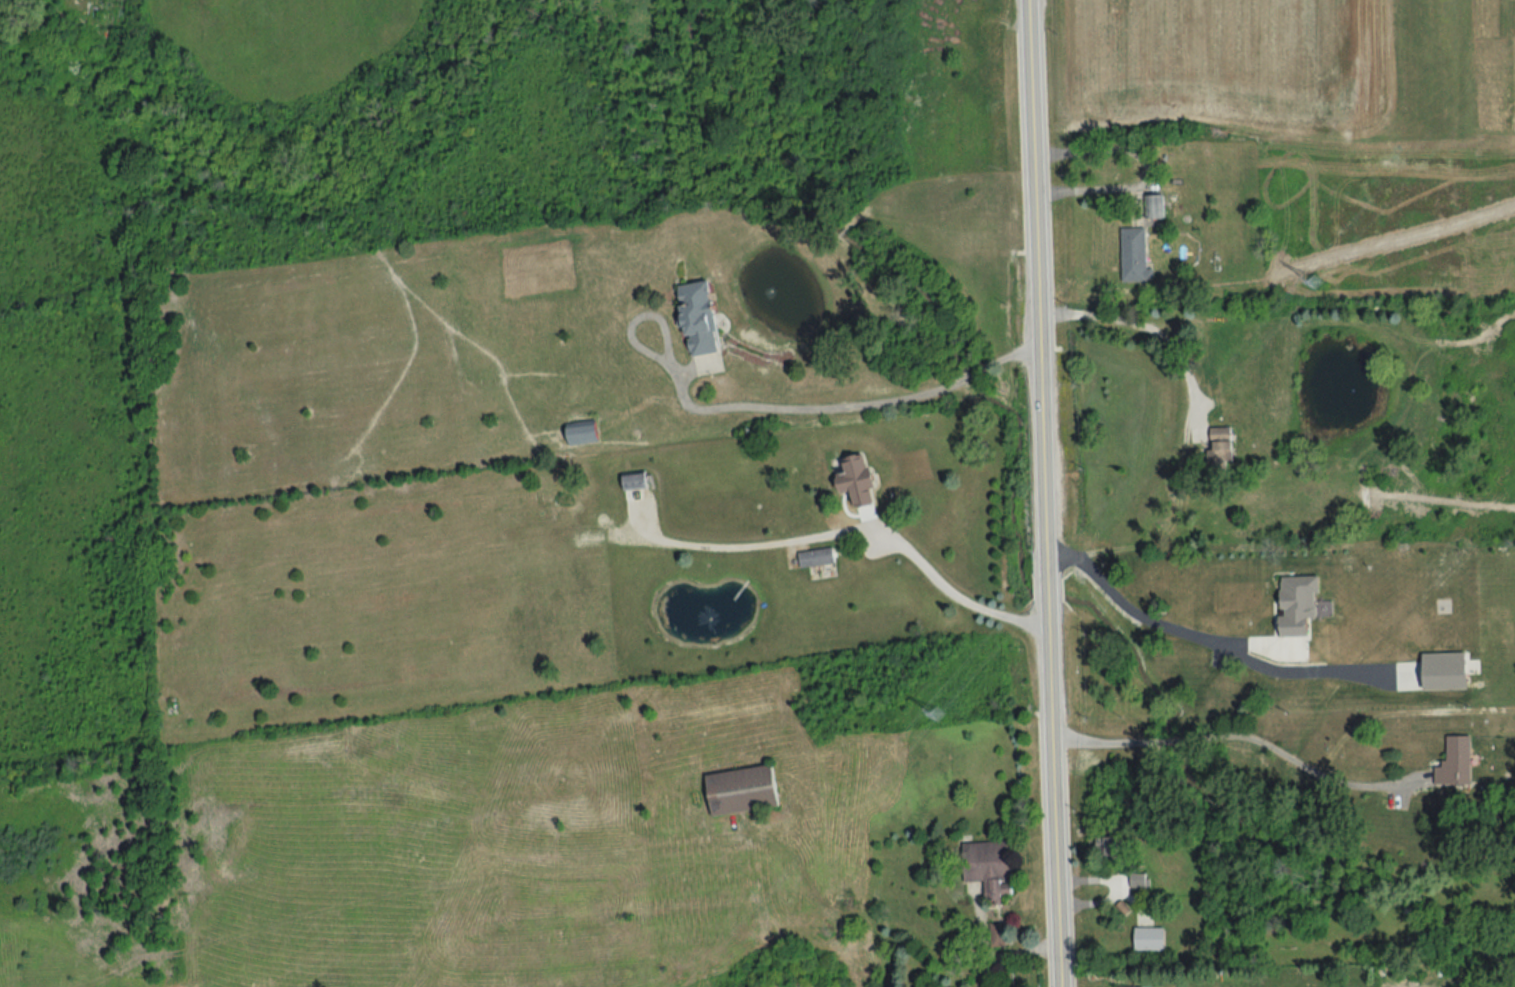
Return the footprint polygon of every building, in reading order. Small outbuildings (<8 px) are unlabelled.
[(1162,193),(1144,194),(1145,218),(1163,217),(1162,193)] [(1120,227),(1121,281),(1152,280),(1152,268),(1145,268),(1144,226),(1120,227)] [(718,351),(708,279),(678,284),(681,305),(680,305),(684,335),(687,334),(691,355),(718,351)] [(597,441),(594,418),(564,423),(568,445),(597,441)] [(1230,426),(1210,426),(1210,449),(1205,449),(1206,463),(1231,463),(1230,426)] [(851,490),(855,507),(874,502),(870,487),(875,485),(871,466),(866,467),(863,453),(842,457),(845,471),(835,473),(840,493),(851,490)] [(621,475),(623,490),(646,487),(644,472),(621,475)] [(797,551),(799,567),(834,562),(832,546),(797,551)] [(1279,636),(1307,635),(1306,616),(1331,615),(1330,599),(1314,600),(1313,591),(1318,591),(1317,574),(1280,576),(1281,615),(1278,615),(1279,636)] [(1465,651),(1422,652),(1422,690),(1466,689),(1465,651)] [(1468,735),(1444,735),(1444,766),(1433,766),(1433,786),(1469,786),(1468,735)] [(777,807),(771,764),(705,772),(711,816),(777,807)] [(1105,856),(1119,856),(1118,836),(1104,836),(1105,856)] [(962,841),(962,883),(983,882),(983,903),(1001,903),(1000,893),(1011,893),(1010,840),(962,841)] [(1147,870),(1129,871),(1130,887),(1147,887),(1147,870)] [(1003,946),(1002,921),(987,922),(988,946),(1003,946)] [(1164,949),(1163,926),(1133,926),(1134,949),(1164,949)]
